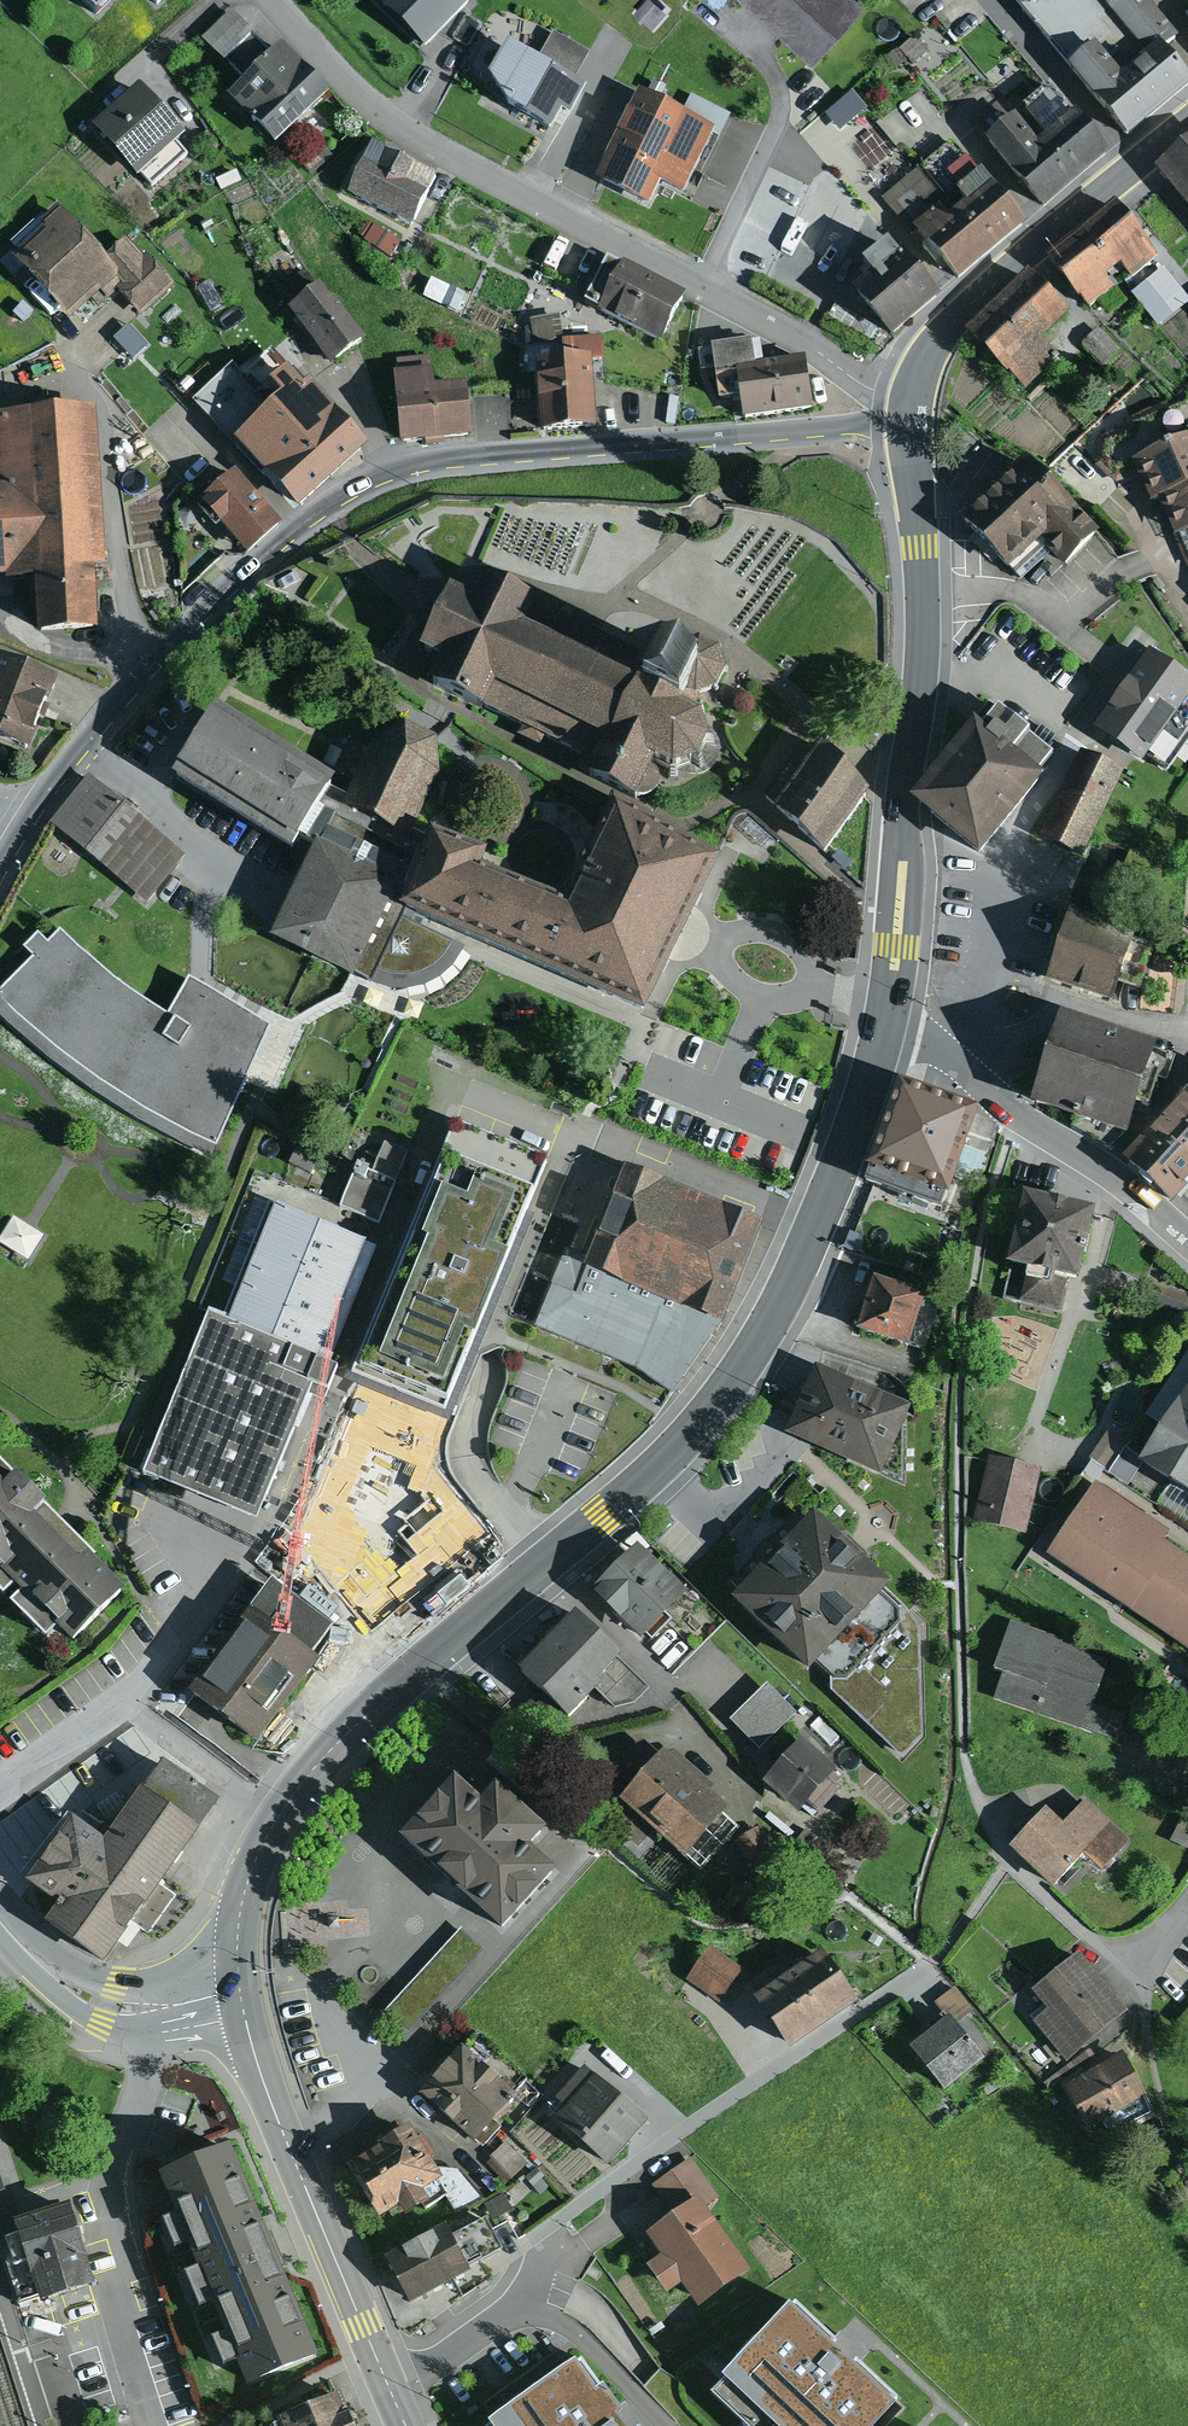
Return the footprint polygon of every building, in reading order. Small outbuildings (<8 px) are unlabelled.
[(97,21),(118,0),(76,0),(97,21)] [(158,9),(167,0),(148,0),(158,9)] [(424,53),(471,5),(466,0),(368,0),(424,53)] [(651,0),(646,0),(633,15),(652,31),(667,14),(651,0)] [(813,68),(866,9),(856,0),(737,0),(813,68)] [(1128,145),(1187,95),(1187,82),(1165,55),(1179,40),(1146,0),(1115,0),(1110,5),(1106,0),(1049,0),(1035,11),(1026,0),(1014,0),(1073,71),(1068,75),(1084,94),(1128,145)] [(1035,11),(1049,0),(1026,0),(1035,11)] [(254,35),(231,12),(201,42),(223,65),(226,62),(253,36),(254,35)] [(536,65),(507,48),(489,83),(507,110),(552,135),(562,117),(570,122),(586,94),(572,86),(591,54),(553,33),(536,65)] [(330,98),(282,48),(273,57),(253,36),(226,62),(246,83),(227,101),(276,151),(330,98)] [(847,119),(871,99),(860,86),(836,106),(847,119)] [(1037,148),(1015,121),(1012,124),(997,105),(974,124),(990,144),(988,146),(1044,214),(1112,159),(1051,86),(1021,111),(1046,141),(1037,148)] [(186,139),(140,87),(91,131),(138,183),(142,179),(152,189),(188,156),(178,145),(186,139)] [(681,117),(639,96),(595,184),(649,211),(661,188),(684,199),(714,138),(720,141),(732,116),(691,96),(681,117)] [(830,128),(819,117),(809,126),(819,137),(830,128)] [(912,236),(915,234),(958,287),(1027,230),(982,176),(980,177),(951,143),(882,200),(912,236)] [(384,151),(373,145),(347,197),(412,229),(437,178),(404,161),(406,156),(386,146),(384,151)] [(1159,176),(1187,211),(1187,152),(1159,176)] [(1117,209),(1081,237),(1112,275),(1122,268),(1132,280),(1157,259),(1117,209)] [(45,231),(11,261),(68,323),(101,294),(108,302),(117,294),(128,284),(105,260),(59,210),(41,226),(45,231)] [(405,246),(378,229),(368,245),(395,261),(405,246)] [(1081,237),(1051,262),(1091,310),(1113,292),(1104,281),(1112,275),(1081,237)] [(125,242),(105,260),(128,284),(117,294),(141,320),(176,287),(146,255),(142,259),(125,242)] [(902,258),(852,298),(891,345),(940,304),(902,258)] [(622,269),(606,261),(582,308),(662,349),(688,299),(623,266),(622,269)] [(1132,295),(1158,328),(1187,305),(1187,302),(1164,270),(1132,295)] [(280,290),(294,310),(320,290),(305,272),(280,290)] [(1070,320),(1028,279),(970,339),(1027,393),(1056,363),(1042,349),(1070,320)] [(294,310),(288,315),(331,369),(365,343),(334,303),(331,305),(320,290),(294,310)] [(877,330),(836,305),(828,318),(869,343),(877,330)] [(559,317),(529,322),(533,345),(563,340),(559,317)] [(1120,352),(1097,330),(1085,343),(1107,365),(1120,352)] [(562,364),(535,366),(541,437),(597,433),(592,363),(604,362),(602,338),(561,341),(562,364)] [(751,344),(711,350),(719,407),(740,404),(743,424),(812,414),(805,362),(754,369),(751,344)] [(254,407),(266,421),(270,417),(332,485),(367,453),(310,388),(307,391),(272,353),(244,379),(262,400),(254,407)] [(398,376),(393,376),(400,449),(471,442),(466,390),(434,393),(433,373),(429,373),(428,358),(396,361),(398,376)] [(234,449),(266,421),(254,407),(262,400),(244,379),(232,368),(193,404),(234,449)] [(680,400),(670,398),(665,425),(676,426),(680,400)] [(1138,476),(1133,463),(1187,442),(1187,402),(1187,401),(1170,409),(1167,403),(1123,422),(1125,428),(1096,439),(1095,467),(1116,486),(1138,476)] [(96,583),(95,575),(105,575),(95,416),(0,421),(0,504),(4,582),(5,588),(33,586),(96,583)] [(266,421),(234,449),(297,517),(332,485),(270,417),(266,421)] [(1133,463),(1138,476),(1150,506),(1160,503),(1187,492),(1187,442),(1133,463)] [(1101,538),(1025,461),(959,526),(1009,576),(1041,545),(1066,571),(1101,538)] [(283,528),(235,475),(200,507),(203,511),(202,512),(220,532),(221,530),(247,560),(283,528)] [(1160,503),(1176,542),(1187,537),(1187,492),(1160,503)] [(96,583),(33,586),(35,640),(98,638),(96,583)] [(480,587),(470,609),(451,600),(423,662),(442,670),(431,694),(579,762),(575,771),(589,778),(584,788),(637,812),(642,801),(656,796),(659,788),(659,779),(655,773),(674,784),(698,775),(708,751),(702,728),(682,719),(691,700),(696,702),(716,695),(726,674),(718,653),(698,643),(678,651),(673,663),(662,658),(658,667),(480,587)] [(1149,658),(1094,734),(1142,771),(1149,761),(1166,774),(1187,746),(1187,686),(1149,658)] [(0,664),(0,747),(29,759),(58,687),(0,664)] [(1055,759),(990,706),(910,804),(975,857),(1055,759)] [(215,721),(173,789),(294,863),(304,848),(322,819),(336,796),(215,721)] [(438,741),(405,724),(374,748),(346,803),(336,796),(322,819),(422,865),(431,842),(411,834),(441,778),(438,741)] [(871,786),(823,735),(797,771),(787,767),(764,801),(777,812),(775,816),(822,861),(871,786)] [(1123,781),(1080,760),(1041,842),(1083,863),(1123,781)] [(187,859),(88,778),(50,824),(149,905),(187,859)] [(488,865),(431,842),(422,865),(400,917),(467,946),(646,1019),(723,870),(611,812),(563,921),(480,887),(488,865)] [(422,865),(322,819),(304,848),(315,854),(269,952),(353,984),(358,976),(373,983),(372,988),(392,994),(409,993),(431,988),(451,973),(467,946),(400,917),(422,865)] [(1136,939),(1069,918),(1047,988),(1114,1009),(1136,939)] [(60,933),(46,945),(38,936),(22,951),(33,961),(0,994),(0,1018),(37,1052),(91,1094),(150,1130),(211,1160),(264,1043),(271,1028),(188,984),(167,1021),(111,979),(60,933)] [(1174,1060),(1061,1023),(1031,1116),(1128,1147),(1150,1078),(1167,1083),(1174,1060)] [(1176,1101),(1185,1110),(1187,1113),(1187,1088),(1176,1101)] [(978,1117),(899,1090),(870,1177),(949,1203),(966,1149),(978,1117)] [(1121,1168),(1171,1214),(1187,1196),(1187,1113),(1185,1110),(1154,1143),(1149,1138),(1121,1168)] [(998,1124),(978,1117),(966,1149),(987,1156),(998,1124)] [(549,1164),(455,1126),(434,1177),(351,1379),(447,1417),(528,1217),(549,1164)] [(386,1146),(373,1176),(395,1185),(407,1155),(386,1146)] [(197,1317),(207,1321),(323,1366),(381,1220),(344,1205),(254,1170),(197,1317)] [(358,1170),(344,1205),(381,1220),(395,1185),(373,1176),(358,1170)] [(761,1232),(624,1173),(588,1263),(564,1253),(536,1333),(636,1373),(675,1397),(724,1327),(761,1232)] [(535,1219),(528,1217),(447,1417),(351,1379),(434,1177),(427,1175),(343,1382),(449,1425),(535,1219)] [(1097,1219),(1025,1202),(1009,1272),(1029,1277),(1022,1308),(1061,1317),(1067,1291),(1079,1294),(1097,1219)] [(13,1220),(0,1241),(0,1247),(27,1264),(43,1239),(27,1229),(13,1220)] [(1140,1300),(1186,1316),(1187,1309),(1187,1294),(1147,1280),(1140,1300)] [(922,1298),(872,1282),(856,1334),(906,1350),(922,1298)] [(323,1366),(207,1321),(143,1482),(255,1527),(311,1389),(328,1396),(338,1372),(323,1366)] [(1135,1449),(1175,1476),(1187,1485),(1187,1371),(1135,1449)] [(908,1414),(815,1372),(786,1436),(880,1478),(908,1414)] [(1126,1440),(1105,1427),(1088,1452),(1109,1466),(1126,1440)] [(444,1482),(361,1439),(338,1482),(358,1493),(329,1548),(415,1593),(452,1523),(429,1511),(444,1482)] [(1042,1465),(989,1453),(974,1518),(1027,1530),(1042,1465)] [(1095,1476),(1046,1547),(1187,1643),(1187,1554),(1162,1536),(1169,1526),(1095,1476)] [(1175,1476),(1158,1501),(1187,1520),(1187,1485),(1175,1476)] [(4,1604),(13,1595),(20,1602),(10,1612),(46,1648),(55,1639),(73,1658),(128,1603),(89,1564),(80,1573),(34,1528),(46,1516),(14,1485),(5,1495),(0,1491),(0,1601),(4,1604)] [(813,1504),(734,1589),(811,1660),(815,1655),(833,1676),(832,1685),(901,1756),(922,1734),(919,1621),(880,1585),(890,1573),(813,1504)] [(1040,1517),(1035,1525),(1042,1530),(1047,1522),(1040,1517)] [(689,1585),(637,1535),(591,1582),(641,1630),(645,1626),(654,1634),(673,1614),(666,1608),(689,1585)] [(330,1635),(272,1594),(193,1704),(260,1752),(321,1668),(311,1662),(330,1635)] [(621,1646),(574,1603),(521,1660),(575,1704),(594,1684),(615,1706),(637,1702),(650,1686),(616,1652),(621,1646)] [(1074,1639),(1010,1617),(993,1663),(1005,1667),(996,1694),(1034,1707),(1039,1693),(1091,1711),(1094,1702),(1110,1658),(1072,1645),(1074,1639)] [(796,1709),(765,1680),(730,1717),(761,1746),(796,1709)] [(1126,1712),(1094,1702),(1091,1711),(1087,1722),(1119,1733),(1126,1712)] [(839,1763),(801,1731),(764,1774),(800,1805),(806,1797),(819,1808),(840,1785),(834,1780),(839,1773),(834,1769),(839,1763)] [(729,1802),(664,1744),(659,1749),(641,1733),(602,1776),(685,1850),(729,1802)] [(480,1790),(454,1767),(401,1825),(502,1917),(557,1856),(531,1832),(545,1817),(496,1772),(480,1790)] [(106,1852),(71,1828),(26,1892),(61,1915),(47,1935),(104,1975),(219,1810),(163,1771),(106,1852)] [(1046,1803),(1011,1841),(1054,1881),(1083,1849),(1103,1867),(1131,1836),(1086,1795),(1063,1819),(1046,1803)] [(768,1811),(762,1820),(790,1840),(796,1831),(768,1811)] [(1170,1838),(1187,1848),(1187,1818),(1183,1816),(1170,1838)] [(756,1827),(735,1839),(757,1876),(777,1864),(756,1827)] [(806,1827),(796,1840),(807,1847),(816,1834),(806,1827)] [(484,1947),(461,1926),(382,2013),(405,2034),(484,1947)] [(740,1975),(711,1951),(690,1976),(720,2000),(740,1975)] [(1082,1956),(1039,1988),(1055,2009),(1035,2024),(1064,2061),(1126,2015),(1082,1956)] [(824,1959),(760,1995),(789,2045),(852,2008),(824,1959)] [(975,2060),(943,2020),(903,2051),(935,2092),(975,2060)] [(463,2039),(421,2086),(484,2142),(501,2123),(492,2115),(517,2087),(463,2039)] [(1127,2059),(1064,2087),(1086,2135),(1149,2106),(1127,2059)] [(566,2102),(555,2116),(608,2161),(648,2115),(585,2061),(557,2094),(566,2102)] [(538,2088),(528,2080),(519,2091),(529,2099),(538,2088)] [(410,2121),(348,2160),(380,2210),(395,2201),(402,2212),(421,2200),(424,2204),(446,2190),(436,2174),(441,2171),(437,2165),(410,2121)] [(232,2134),(162,2161),(246,2373),(316,2345),(232,2134)] [(505,2140),(491,2152),(504,2167),(519,2154),(505,2140)] [(653,2183),(670,2207),(699,2187),(709,2180),(691,2155),(653,2183)] [(461,2167),(437,2165),(441,2171),(436,2174),(446,2190),(457,2210),(484,2196),(461,2167)] [(539,2193),(548,2185),(541,2177),(544,2175),(538,2168),(526,2178),(539,2193)] [(670,2207),(643,2226),(660,2251),(647,2260),(666,2287),(681,2277),(700,2304),(754,2265),(699,2187),(670,2207)] [(512,2206),(503,2191),(484,2202),(493,2217),(512,2206)] [(63,2207),(0,2227),(0,2248),(17,2301),(86,2279),(63,2207)] [(446,2220),(387,2251),(411,2297),(506,2247),(487,2211),(452,2230),(446,2220)] [(723,2366),(727,2370),(713,2385),(758,2425),(866,2425),(896,2393),(845,2346),(788,2295),(723,2366)] [(486,2425),(646,2425),(640,2419),(631,2425),(620,2409),(625,2405),(602,2373),(596,2378),(576,2351),(491,2412),(496,2419),(486,2425)] [(339,2386),(277,2410),(279,2417),(273,2419),(276,2425),(356,2425),(339,2386)]
